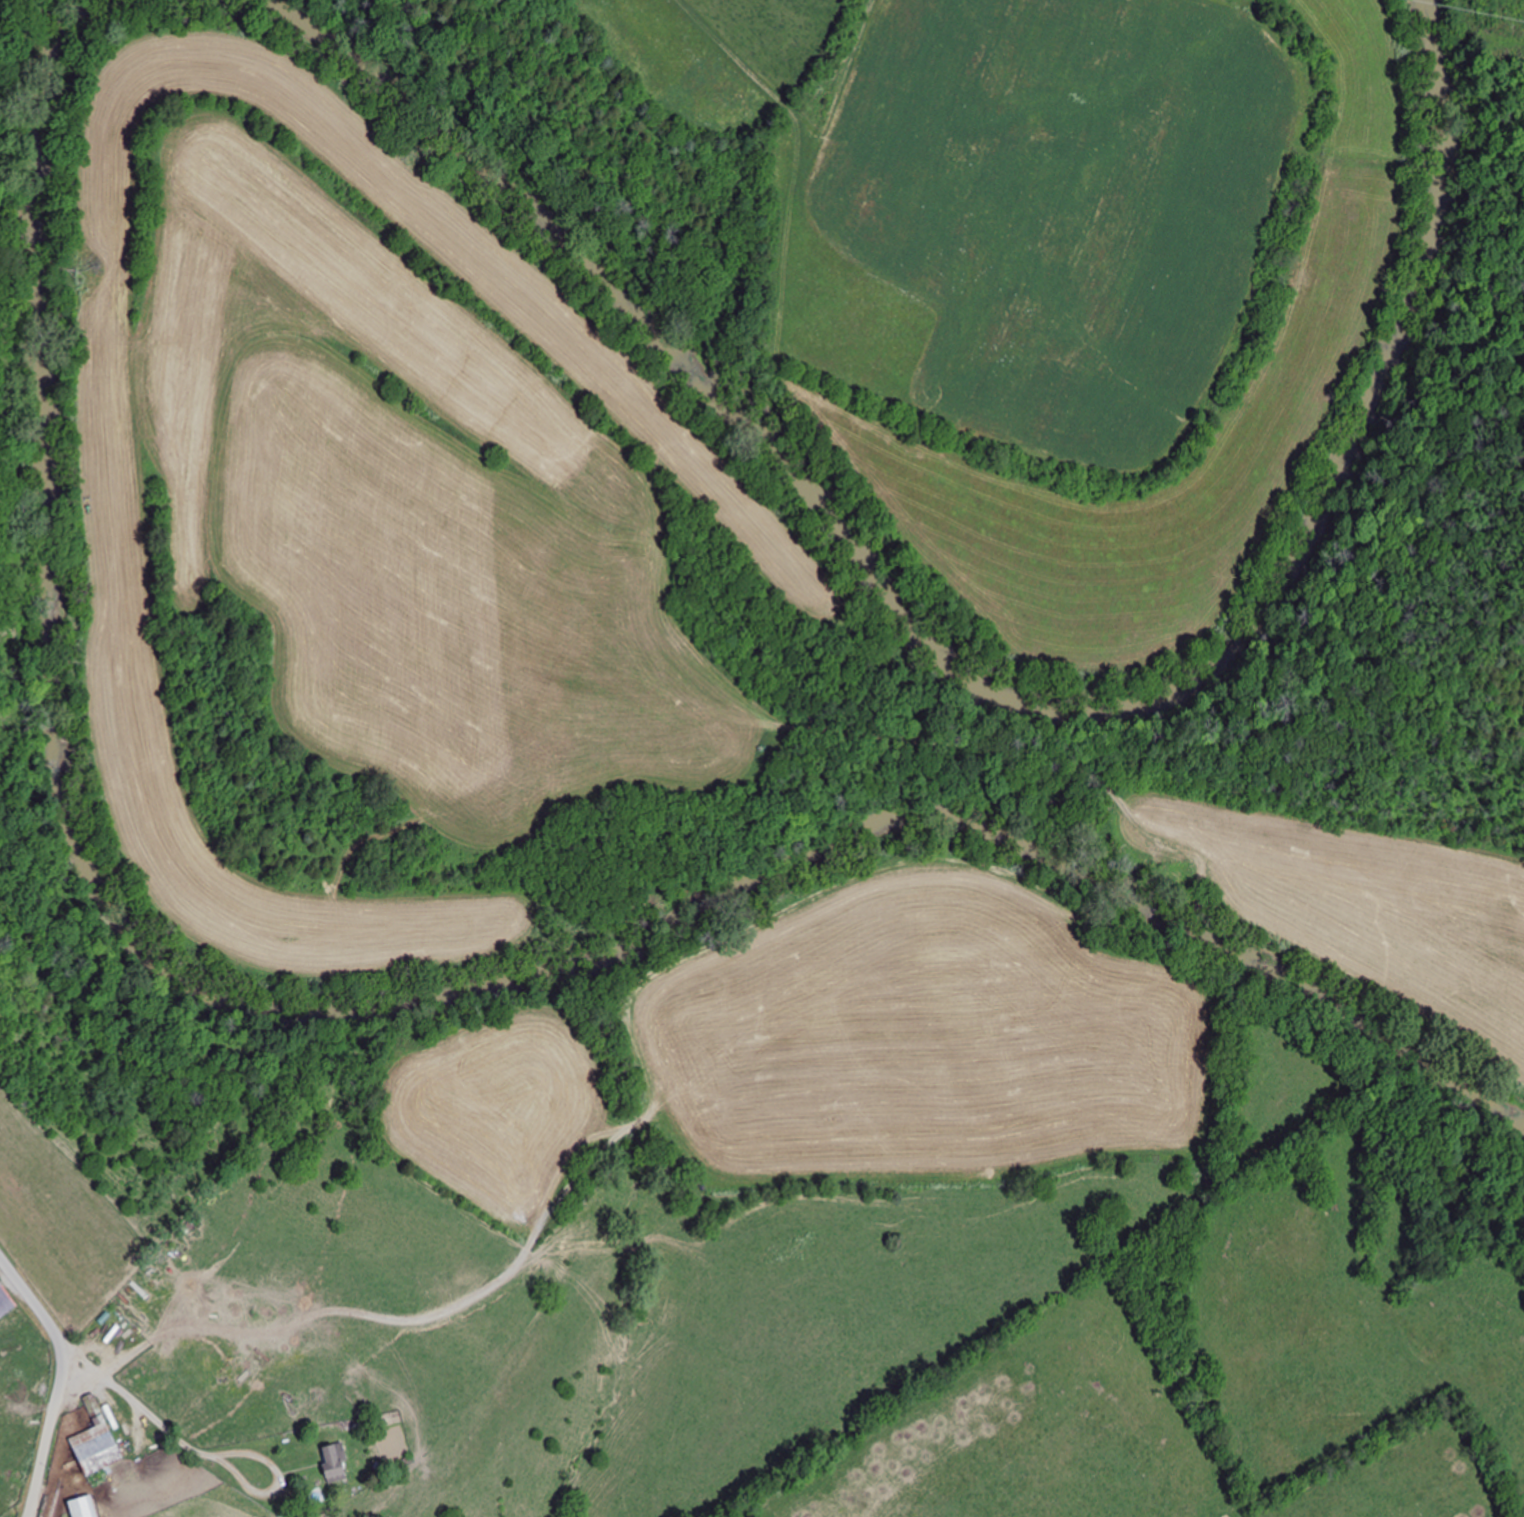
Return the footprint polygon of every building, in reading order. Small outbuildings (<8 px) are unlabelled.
[(55,844),(64,843),(62,821),(53,822),(55,844)] [(8,1305),(14,1313),(23,1307),(0,1275),(0,1311),(8,1305)] [(73,1439),(88,1478),(127,1463),(101,1394),(86,1399),(98,1430),(73,1439)] [(346,1444),(323,1450),(332,1486),(355,1480),(346,1444)] [(97,1498),(73,1503),(76,1516),(101,1516),(97,1498)]
